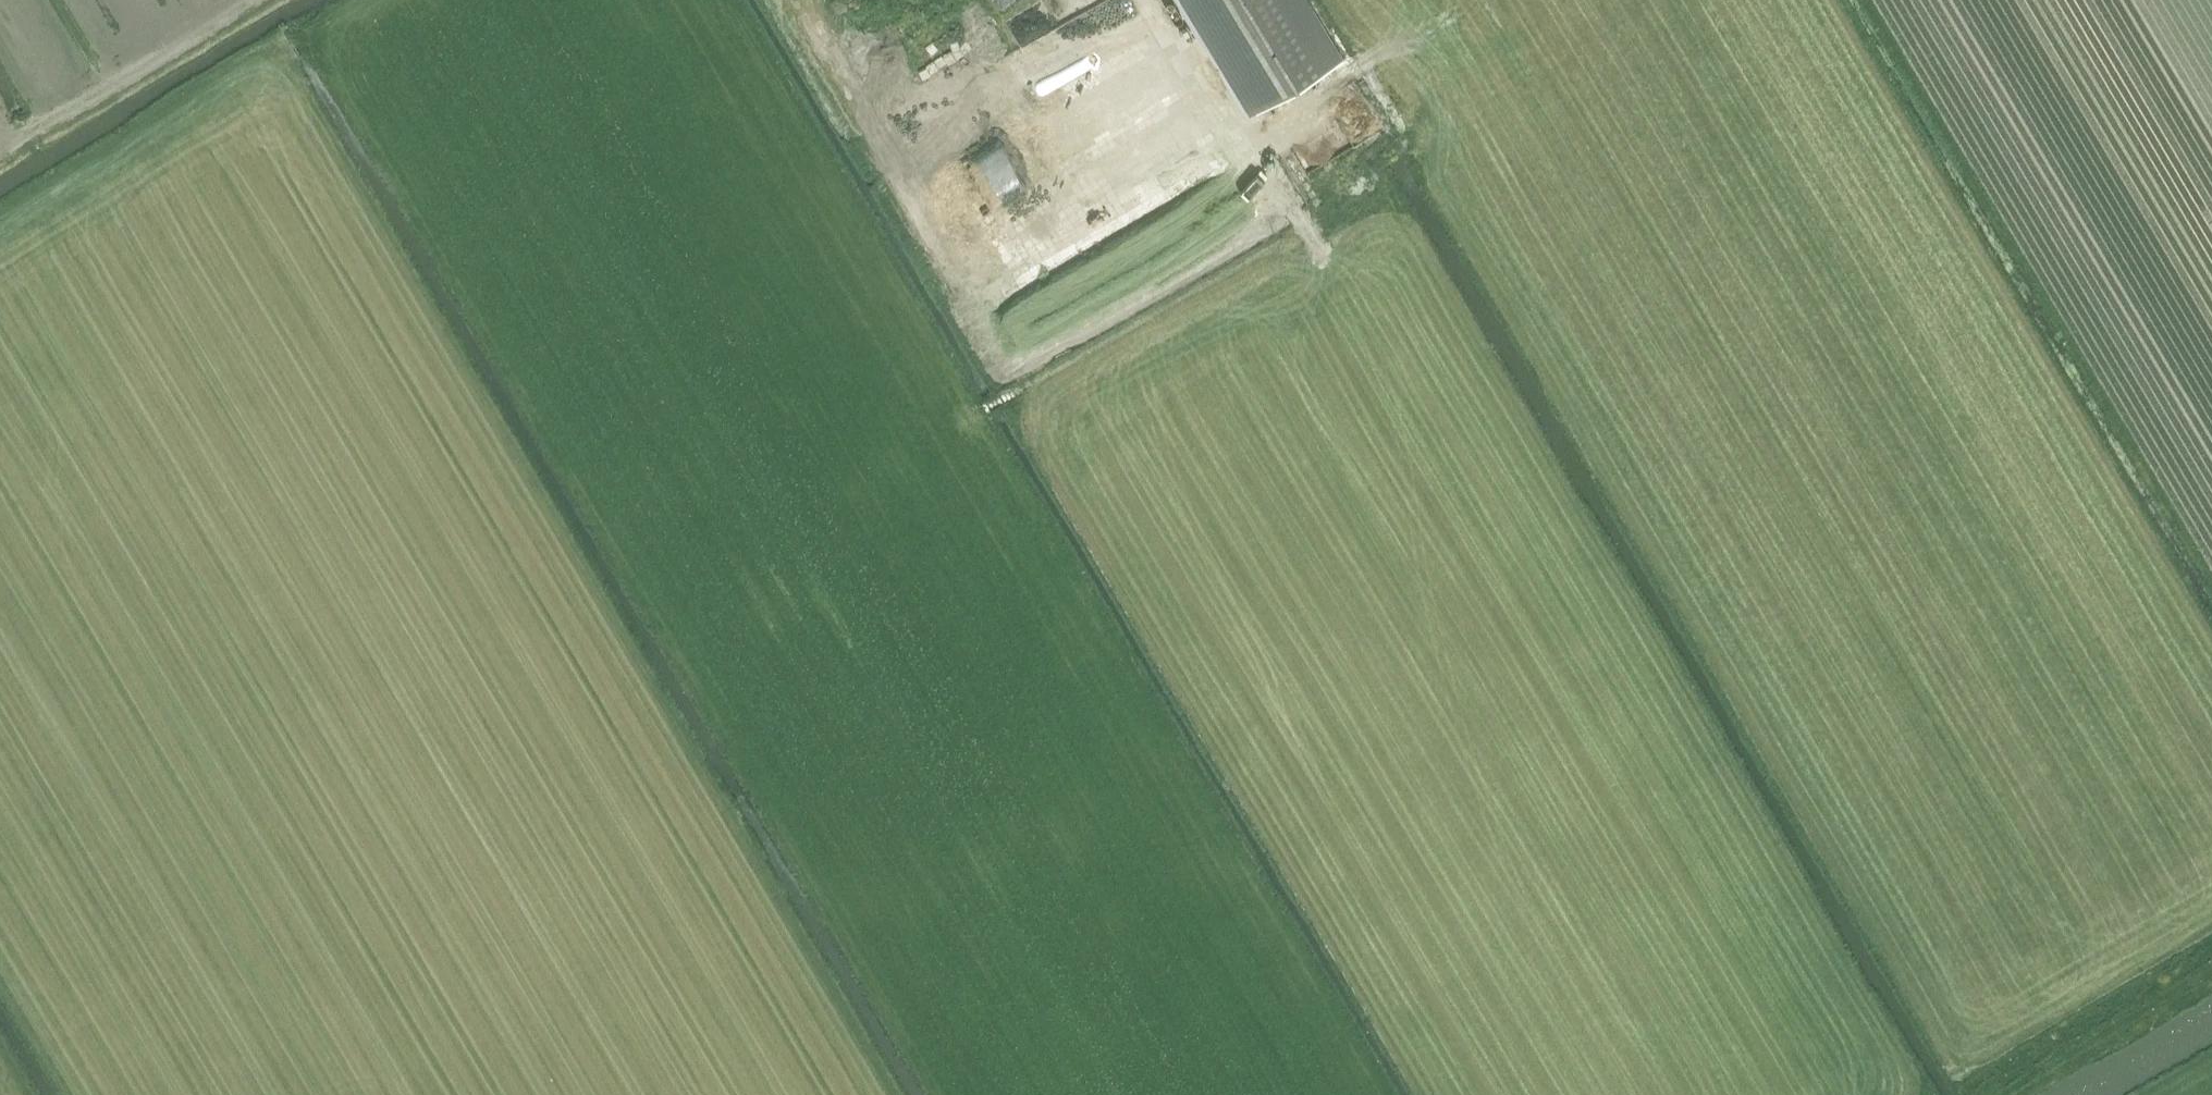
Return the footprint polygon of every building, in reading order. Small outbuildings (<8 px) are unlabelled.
[(1059,22),(1047,0),(1045,0),(1010,18),(1024,45),(1018,48),(1024,60),(1015,64),(1031,95),(1134,40),(1113,0),(1100,0),(1059,22)] [(1250,115),(1344,59),(1308,0),(1181,0),(1250,115)]
